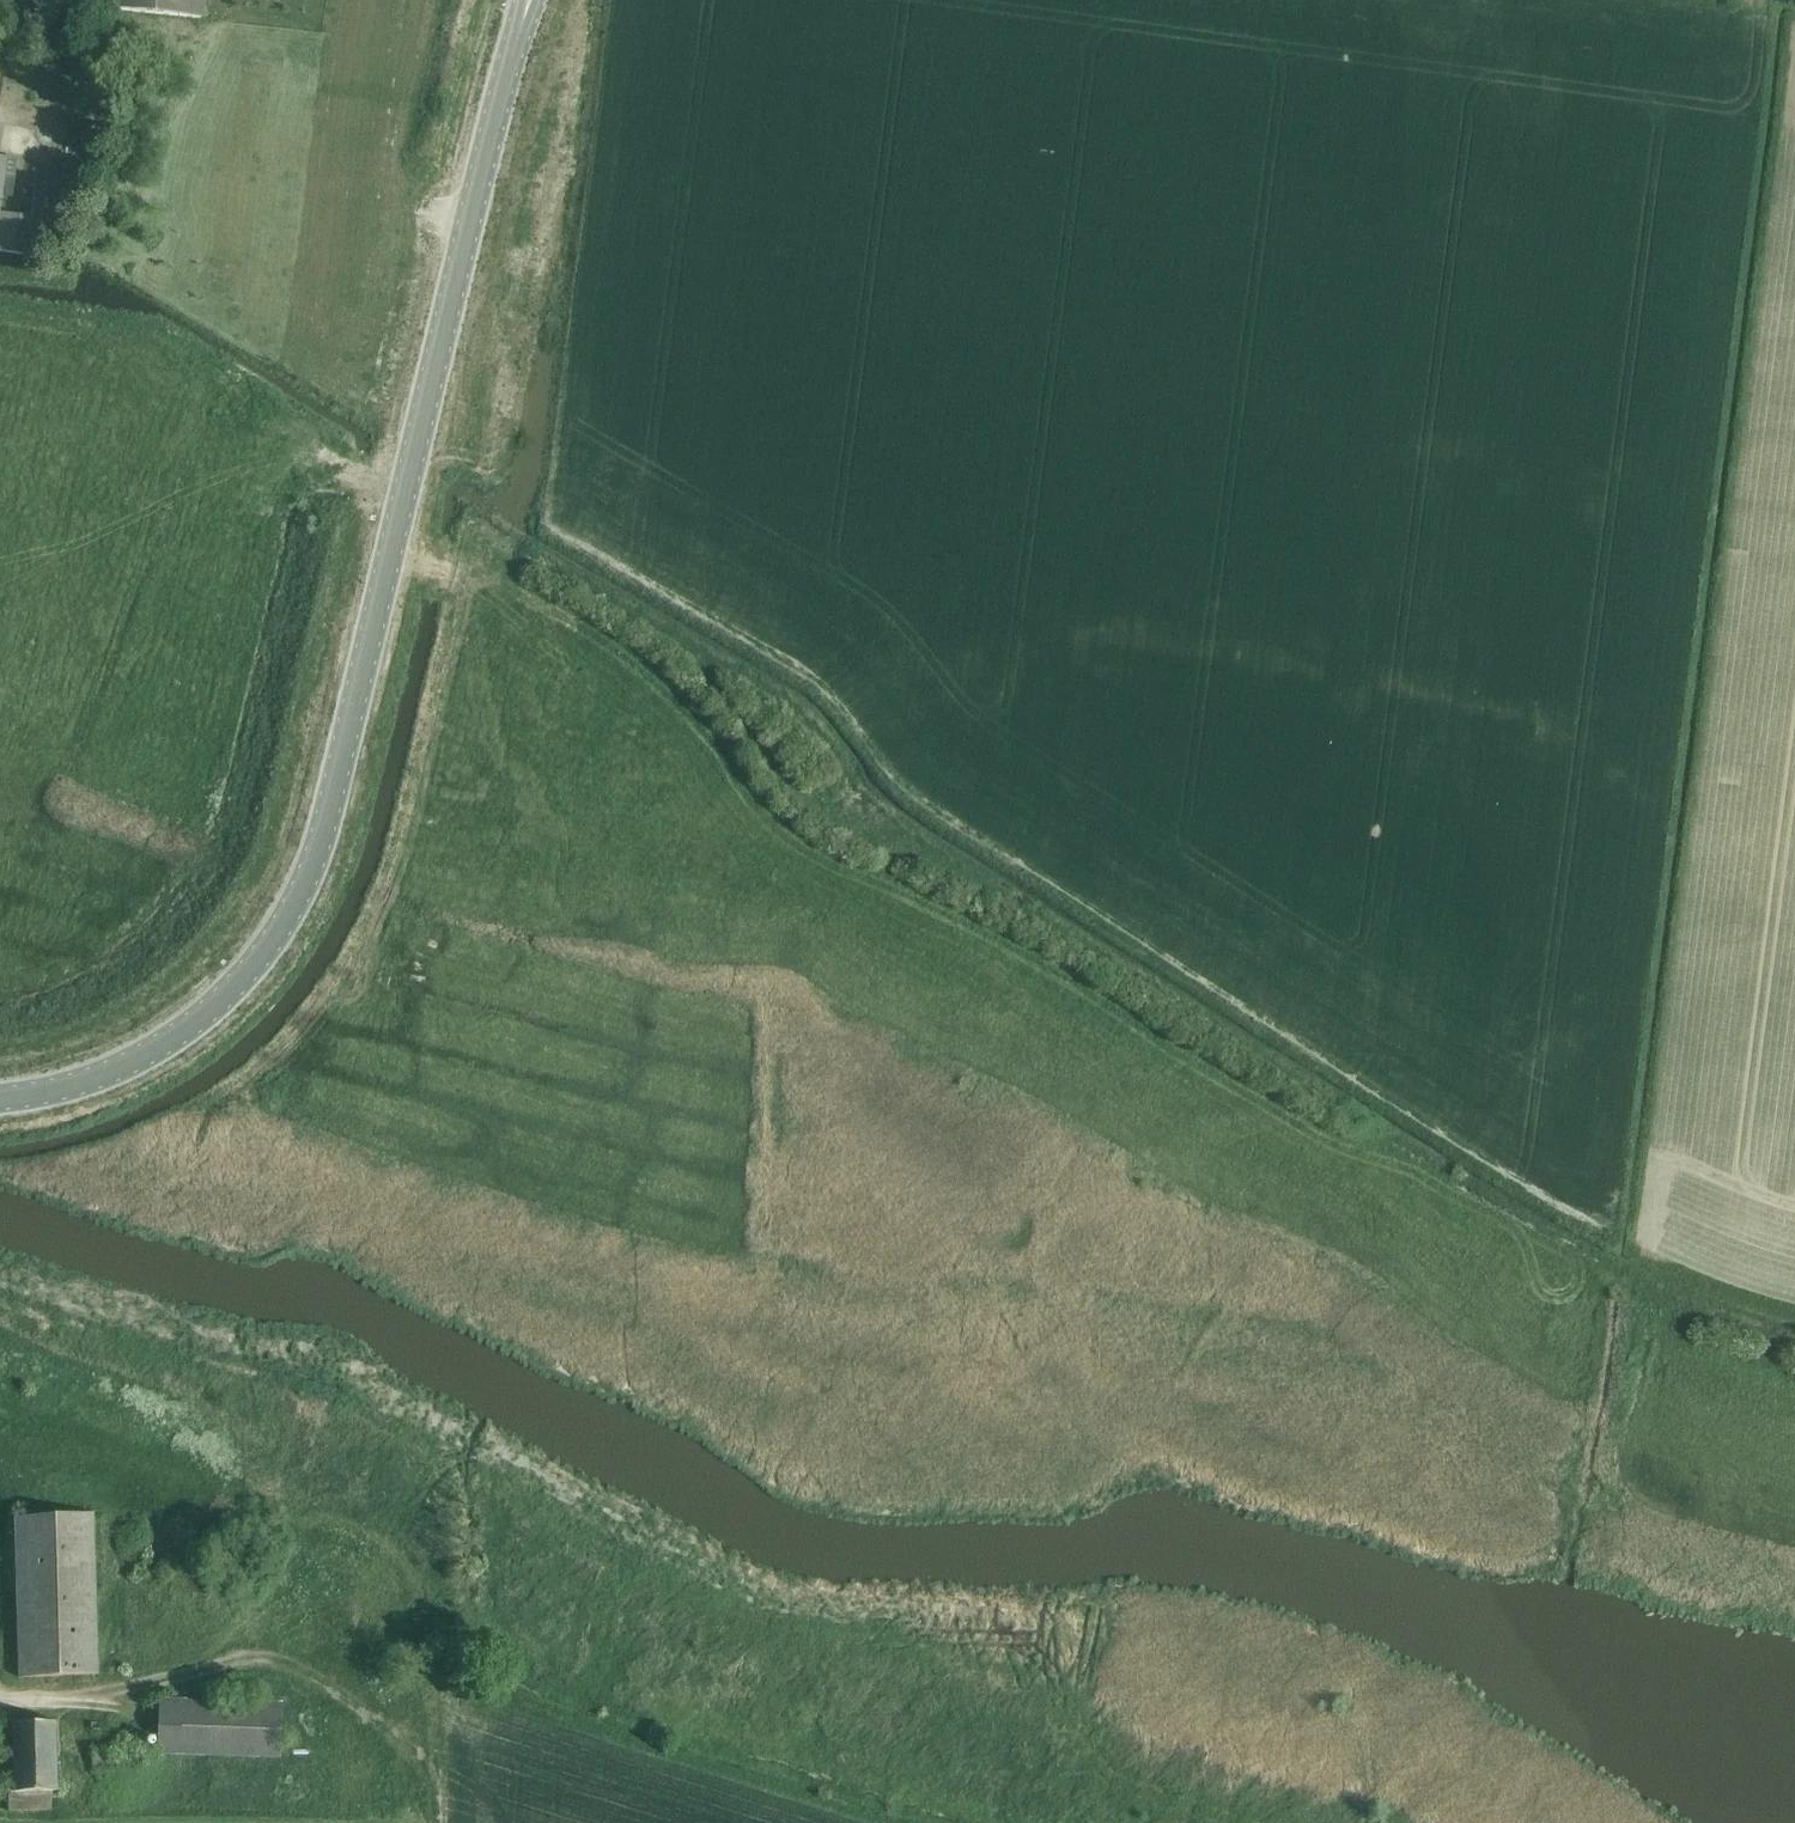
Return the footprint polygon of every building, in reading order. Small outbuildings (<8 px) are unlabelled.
[(105,13),(201,25),(204,0),(106,0),(105,13)] [(35,216),(47,218),(50,189),(38,188),(35,216)] [(34,256),(39,218),(30,217),(0,213),(0,251),(34,256)] [(99,1675),(95,1514),(16,1517),(21,1677),(99,1675)] [(284,1707),(162,1701),(159,1753),(281,1760),(284,1707)] [(58,1791),(56,1722),(13,1723),(15,1790),(10,1790),(10,1811),(50,1810),(50,1792),(58,1791)]
